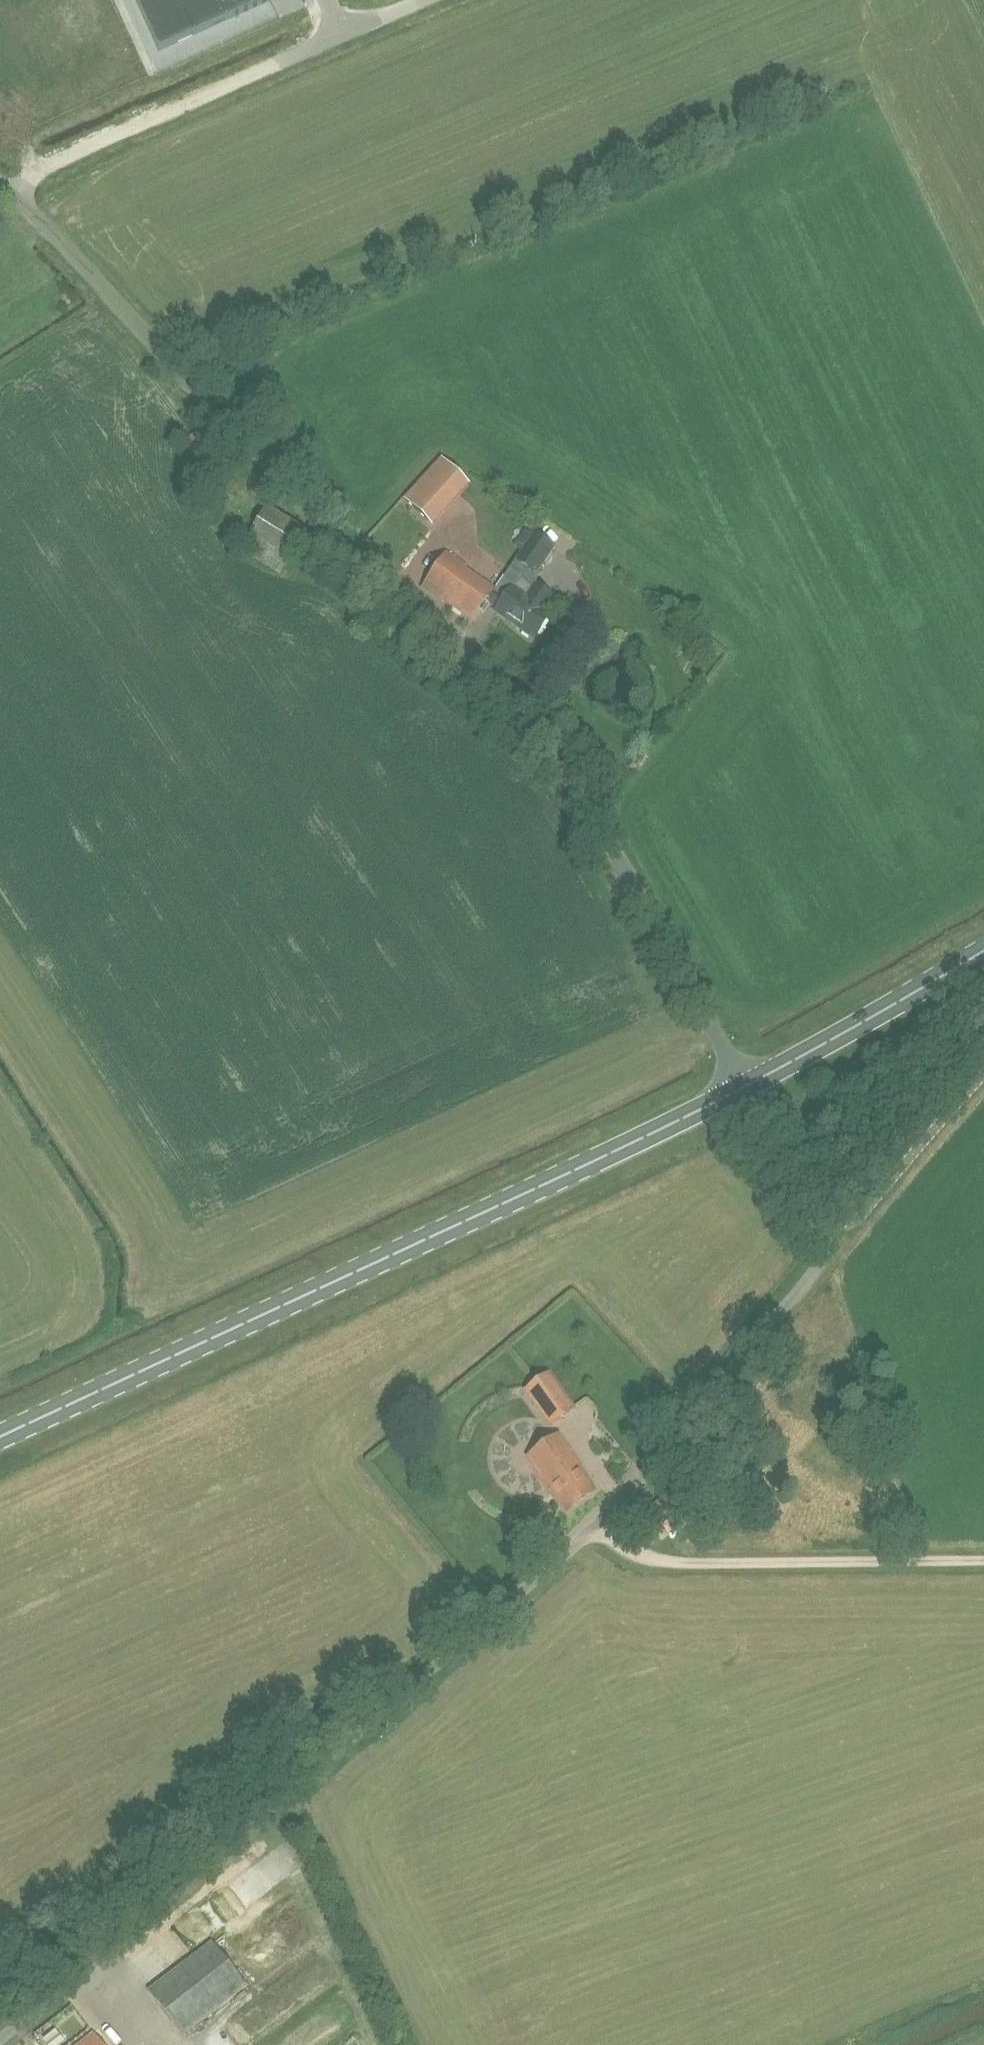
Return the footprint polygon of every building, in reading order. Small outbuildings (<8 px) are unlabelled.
[(160,51),(272,0),(271,0),(137,0),(160,51)] [(466,484),(440,461),(406,500),(431,523),(466,484)] [(289,568),(309,531),(269,510),(249,547),(289,568)] [(536,573),(554,548),(525,528),(516,540),(524,545),(515,558),(536,573)] [(473,620),(486,601),(494,590),(466,570),(467,568),(447,554),(424,589),(443,603),(445,601),(473,620)] [(494,590),(486,601),(497,609),(495,612),(535,639),(552,614),(546,609),(553,599),(534,586),(535,575),(514,561),(494,590)] [(550,1376),(527,1392),(552,1426),(575,1411),(550,1376)] [(568,1512),(596,1494),(581,1472),(583,1471),(560,1436),(528,1457),(549,1488),(551,1487),(568,1512)] [(669,1539),(689,1521),(668,1498),(648,1515),(669,1539)] [(183,2036),(246,1987),(211,1943),(148,1992),(183,2036)] [(93,2034),(79,2044),(101,2044),(93,2034)]
